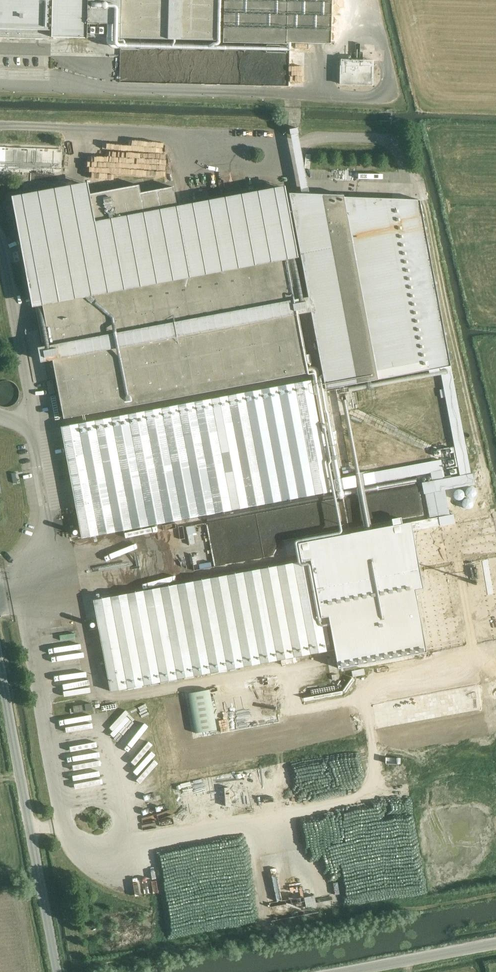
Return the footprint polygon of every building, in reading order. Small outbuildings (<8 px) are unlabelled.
[(48,39),(48,36),(51,36),(51,37),(86,38),(87,38),(87,37),(120,38),(222,41),(222,43),(286,44),(286,43),(330,44),(331,0),(0,0),(0,38),(48,39)] [(348,8),(359,9),(359,0),(348,0),(348,8)] [(372,85),(373,61),(341,60),(340,84),(372,85)] [(61,173),(62,149),(0,147),(0,171),(61,173)] [(140,193),(139,185),(89,194),(88,185),(13,199),(33,304),(42,302),(50,345),(37,348),(40,361),(52,359),(63,419),(112,409),(307,373),(296,314),(310,312),(325,389),(377,379),(376,371),(426,362),(428,370),(439,368),(460,476),(443,479),(441,471),(443,471),(441,460),(329,481),(327,470),(340,468),(325,391),(313,393),(311,380),(61,426),(82,537),(315,494),(430,472),(432,481),(422,483),(424,494),(434,492),(439,516),(298,543),(301,561),(94,600),(111,691),(334,649),(337,668),(426,652),(415,590),(422,589),(411,530),(456,522),(455,513),(449,514),(445,490),(474,484),(472,473),(470,474),(419,200),(343,197),(343,195),(289,193),(308,297),(295,300),(287,260),(298,258),(284,186),(176,207),(172,187),(140,193)] [(7,219),(13,218),(10,205),(4,206),(7,219)] [(10,236),(16,235),(14,222),(8,223),(10,236)] [(38,323),(43,322),(40,308),(35,309),(38,323)] [(46,377),(44,367),(35,369),(37,381),(52,378),(51,376),(46,377)] [(15,396),(15,393),(14,391),(13,389),(12,387),(10,386),(7,384),(3,383),(0,383),(0,408),(2,409),(5,408),(7,408),(9,407),(11,405),(13,403),(14,401),(15,399),(15,396)] [(445,556),(444,556),(443,556),(442,556),(441,556),(440,557),(439,557),(438,558),(437,559),(436,559),(436,560),(435,561),(435,562),(434,562),(434,563),(434,564),(434,565),(434,566),(434,567),(434,568),(434,569),(434,570),(434,571),(435,571),(435,572),(435,573),(436,573),(436,574),(437,575),(438,575),(438,576),(439,576),(440,577),(441,577),(442,577),(442,578),(443,578),(444,578),(445,578),(446,578),(447,578),(447,577),(448,577),(449,577),(450,576),(451,576),(452,575),(453,574),(453,573),(454,573),(454,572),(455,571),(455,570),(455,569),(456,568),(456,567),(456,566),(456,565),(455,565),(455,564),(455,563),(455,562),(454,562),(454,561),(453,560),(453,559),(452,559),(452,558),(451,558),(450,557),(449,557),(448,556),(447,556),(446,556),(445,556)] [(427,613),(467,605),(463,584),(423,591),(427,613)] [(85,704),(73,706),(74,713),(86,711),(93,709),(91,703),(85,704)] [(304,906),(315,905),(314,894),(304,895),(304,906)] [(291,914),(290,902),(270,904),(271,916),(291,914)]
